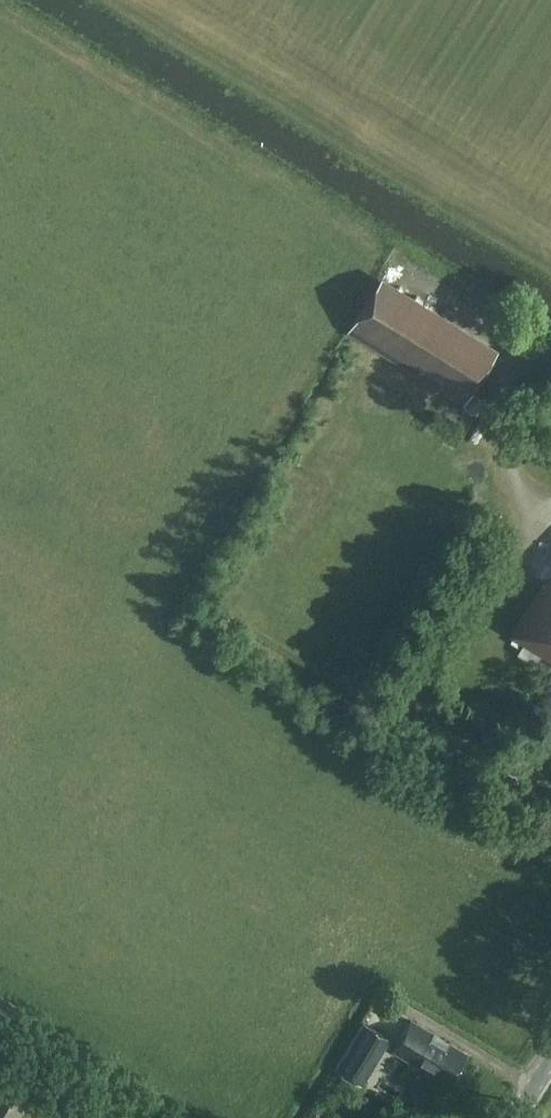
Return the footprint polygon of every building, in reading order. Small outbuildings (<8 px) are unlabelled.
[(465,405),(501,348),(386,274),(349,331),(465,405)] [(547,584),(527,571),(494,622),(550,658),(550,577),(547,584)] [(450,1084),(467,1056),(411,1023),(394,1051),(450,1084)] [(379,1050),(385,1041),(363,1026),(346,1052),(366,1065),(377,1048),(379,1050)] [(27,1104),(0,1088),(0,1117),(18,1117),(27,1104)]
